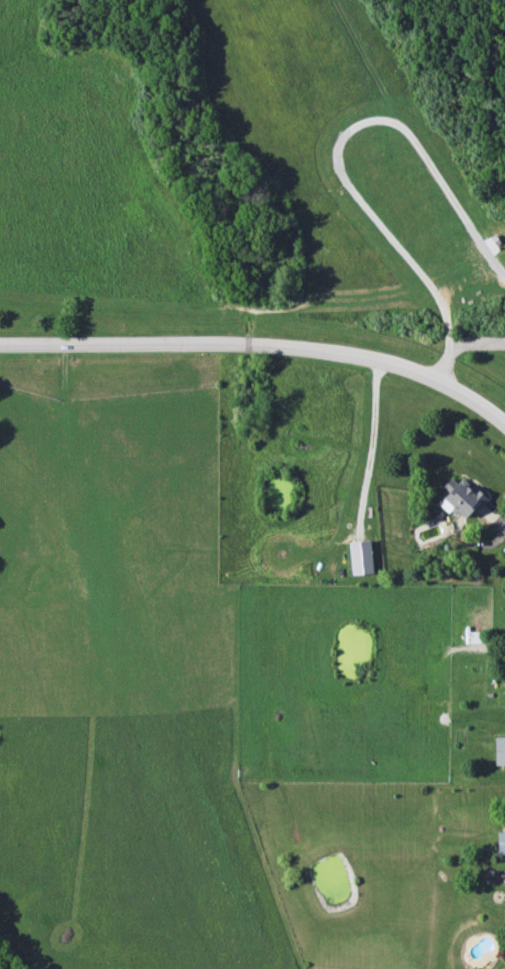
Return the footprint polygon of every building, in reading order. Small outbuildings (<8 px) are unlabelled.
[(485,498),(462,477),(456,483),(450,477),(442,486),(448,492),(437,503),(447,513),(452,507),(466,520),(485,498)] [(350,574),(371,573),(370,540),(348,541),(350,574)] [(494,737),(495,765),(504,765),(504,736),(494,737)] [(504,853),(504,831),(497,831),(497,853),(504,853)]
